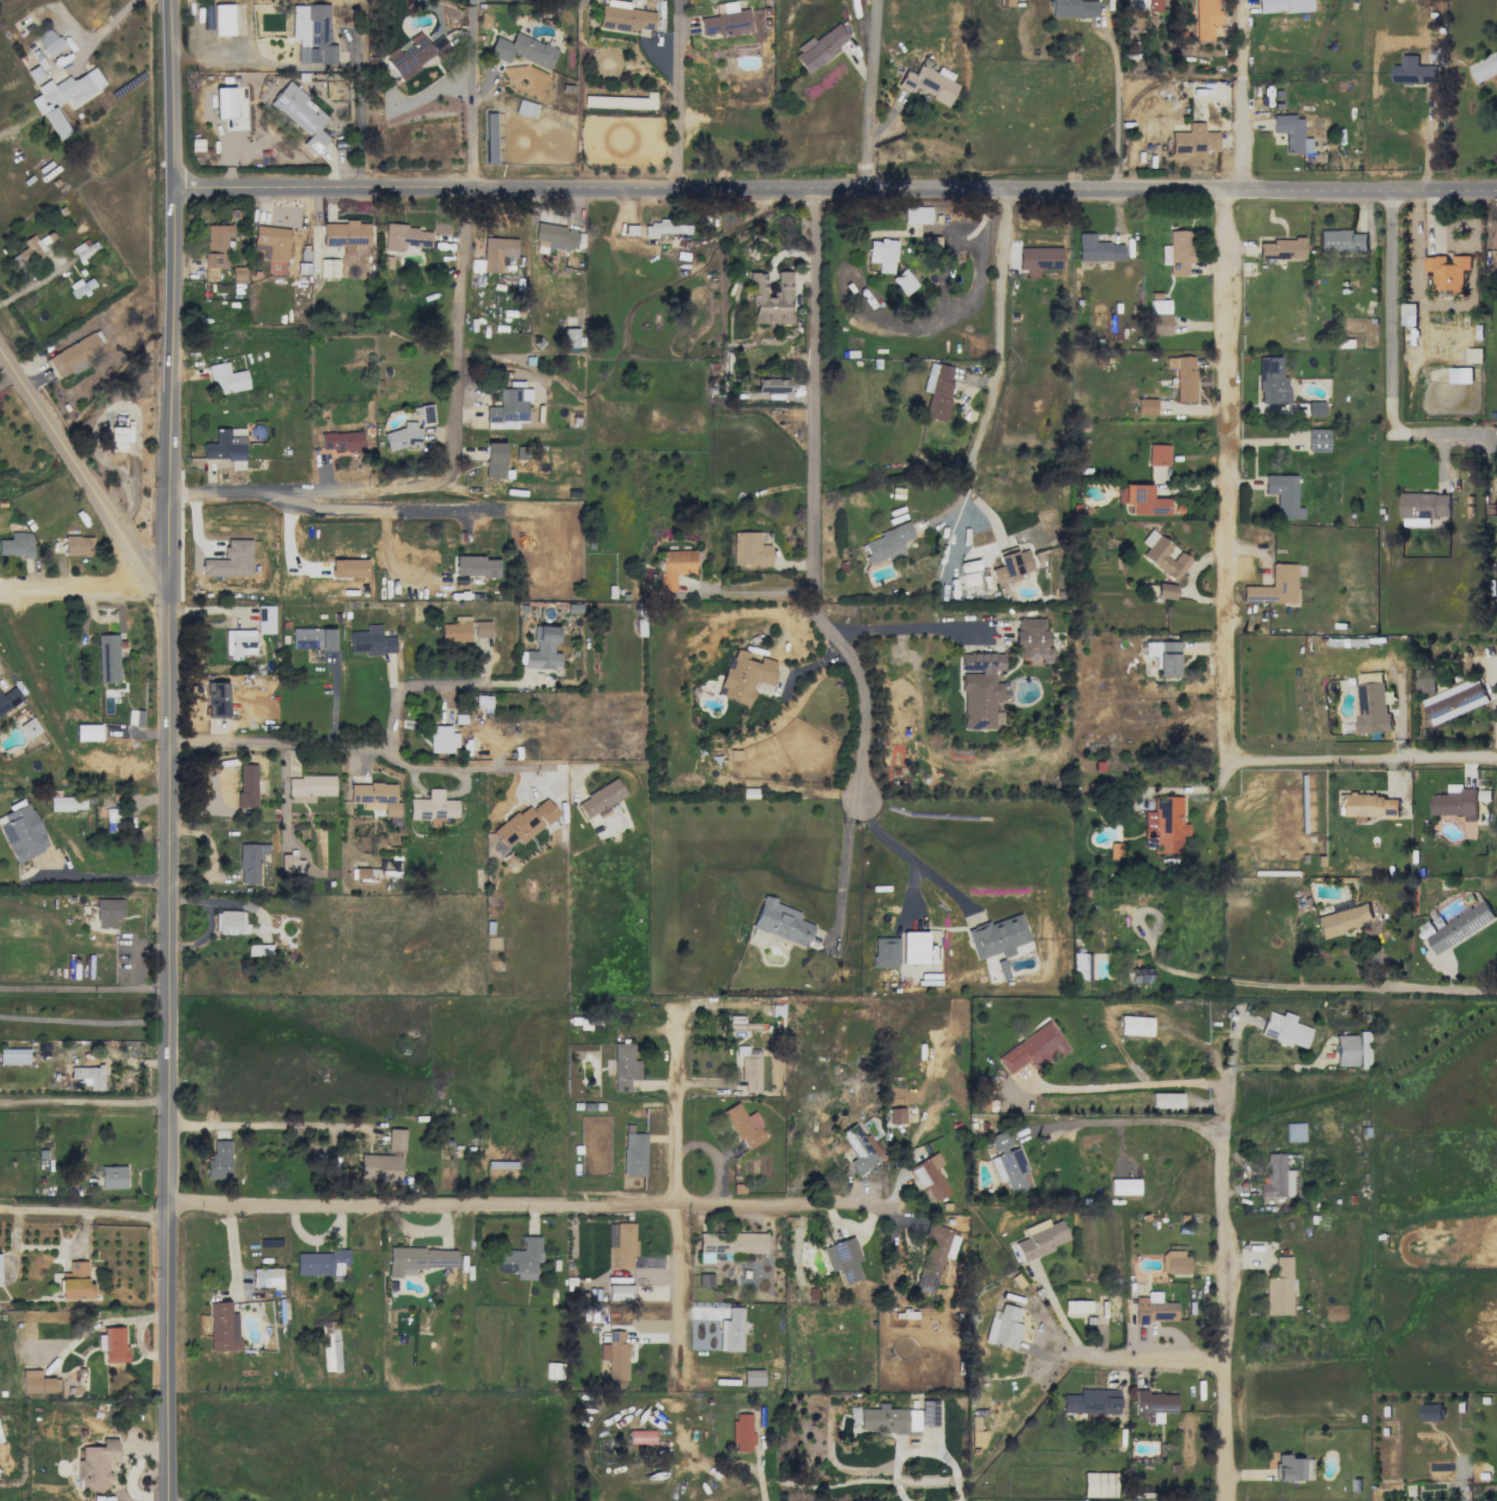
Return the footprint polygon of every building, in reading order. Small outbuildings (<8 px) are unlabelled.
[(612,0),(602,0),(599,27),(653,33),(655,12),(629,9),(630,2),(612,0)] [(1049,17),(1096,17),(1096,1),(1077,0),(1050,0),(1049,17)] [(1159,11),(1159,0),(1132,0),(1131,10),(1159,11)] [(1196,40),(1212,40),(1212,25),(1219,25),(1218,0),(1195,0),(1196,40)] [(1311,0),(1257,0),(1258,13),(1311,11),(1311,0)] [(748,8),(736,10),(735,1),(715,4),(716,16),(699,18),(702,37),(751,31),(748,8)] [(214,36),(233,35),(233,4),(214,5),(214,36)] [(329,4),(290,4),(291,39),(296,39),(297,63),(336,63),(336,44),(329,44),(329,4)] [(813,41),(811,38),(791,53),(806,73),(850,39),(837,23),(813,41)] [(63,48),(52,27),(35,36),(46,57),(63,48)] [(402,81),(449,47),(446,43),(448,42),(443,35),(429,45),(418,31),(384,56),(402,81)] [(557,49),(514,31),(510,42),(494,36),(487,54),(507,63),(511,54),(549,69),(557,49)] [(1496,52),(1469,65),(1477,83),(1493,75),(1496,75),(1496,52)] [(1435,83),(1436,65),(1417,65),(1418,55),(1401,55),(1401,65),(1392,65),(1391,83),(1435,83)] [(959,84),(918,64),(913,73),(905,69),(897,85),(911,93),(913,88),(948,105),(959,84)] [(105,86),(94,67),(71,81),(68,76),(53,85),(49,79),(36,87),(40,93),(32,98),(57,141),(71,133),(54,105),(67,98),(71,105),(105,86)] [(329,138),(318,129),(328,116),(286,82),(269,103),(308,135),(301,145),(314,156),(329,138)] [(233,87),(215,87),(216,118),(234,117),(233,87)] [(537,104),(519,99),(515,113),(533,118),(537,104)] [(496,113),(485,113),(484,164),(495,164),(496,113)] [(1303,138),(1303,115),(1271,116),(1272,133),(1284,133),(1285,153),(1311,153),(1311,138),(1303,138)] [(1170,132),(1171,155),(1204,155),(1204,149),(1218,149),(1217,131),(1204,131),(1204,122),(1188,122),(1188,132),(1170,132)] [(929,207),(904,207),(904,223),(929,223),(929,207)] [(323,224),(323,246),(342,246),(342,254),(353,253),(353,245),(370,245),(369,224),(357,224),(357,220),(345,220),(345,224),(323,224)] [(643,237),(657,238),(657,233),(689,233),(689,222),(650,221),(650,226),(644,226),(643,237)] [(534,245),(574,251),(577,229),(537,223),(534,245)] [(206,224),(204,268),(227,269),(228,237),(233,238),(233,225),(206,224)] [(289,228),(255,226),(253,250),(263,251),(263,260),(287,261),(289,228)] [(431,228),(385,226),(384,251),(404,251),(404,246),(430,247),(431,228)] [(1319,230),(1319,252),(1367,251),(1366,233),(1353,234),(1353,229),(1319,230)] [(1160,264),(1168,265),(1168,276),(1187,276),(1187,262),(1191,262),(1191,230),(1169,230),(1168,245),(1160,245),(1160,264)] [(25,267),(43,256),(39,250),(55,239),(50,231),(37,240),(33,234),(22,241),(26,247),(16,253),(25,267)] [(1123,260),(1123,242),(1094,243),(1094,233),(1077,233),(1078,261),(1123,260)] [(938,236),(920,236),(920,247),(938,247),(938,236)] [(78,261),(100,250),(93,237),(71,249),(78,261)] [(501,257),(516,257),(517,239),(484,237),(482,272),(500,273),(501,257)] [(1258,243),(1258,259),(1304,258),(1304,238),(1272,238),(1272,242),(1258,243)] [(868,262),(878,262),(877,272),(894,273),(896,240),(869,239),(868,262)] [(1019,247),(1019,270),(1026,270),(1026,277),(1039,277),(1039,269),(1061,269),(1061,247),(1019,247)] [(391,268),(391,256),(381,255),(380,268),(391,268)] [(1470,255),(1451,256),(1452,264),(1446,264),(1446,256),(1423,257),(1423,271),(1433,271),(1433,289),(1453,289),(1453,294),(1463,294),(1462,270),(1470,269),(1470,255)] [(320,278),(338,278),(338,259),(320,259),(320,278)] [(242,267),(232,267),(232,284),(243,283),(242,267)] [(904,296),(917,285),(904,268),(891,279),(904,296)] [(752,323),(791,323),(791,272),(776,272),(777,297),(766,297),(766,273),(751,273),(752,323)] [(1169,300),(1149,300),(1150,335),(1170,335),(1169,300)] [(1415,325),(1416,304),(1402,304),(1402,311),(1411,312),(1410,317),(1402,317),(1402,325),(1415,325)] [(578,328),(562,328),(562,348),(578,347),(578,328)] [(46,357),(57,378),(107,351),(96,330),(46,357)] [(1482,362),(1482,348),(1467,348),(1467,362),(1482,362)] [(1195,401),(1194,356),(1165,357),(1165,369),(1175,369),(1176,402),(1195,401)] [(1324,415),(1324,402),(1288,403),(1288,376),(1280,376),(1279,357),(1259,357),(1260,410),(1283,410),(1283,416),(1324,415)] [(208,364),(210,382),(215,381),(216,393),(248,389),(246,370),(229,372),(227,362),(208,364)] [(945,421),(953,382),(949,381),(952,367),(928,362),(923,389),(929,390),(924,417),(945,421)] [(1449,383),(1472,382),(1472,368),(1449,368),(1449,383)] [(788,392),(788,379),(757,379),(757,393),(788,392)] [(485,407),(486,429),(517,428),(517,422),(526,422),(526,401),(531,401),(531,388),(498,389),(499,406),(485,407)] [(1136,414),(1155,415),(1155,399),(1136,398),(1136,414)] [(433,423),(431,404),(419,406),(421,424),(433,423)] [(419,422),(403,421),(402,431),(386,430),(385,448),(418,449),(419,422)] [(203,443),(204,460),(245,459),(244,428),(215,429),(215,443),(203,443)] [(1328,451),(1328,429),(1307,429),(1306,451),(1328,451)] [(361,431),(320,433),(321,450),(362,448),(361,431)] [(504,443),(485,442),(485,478),(504,479),(504,443)] [(1168,466),(1169,445),(1148,444),(1148,465),(1168,466)] [(1295,507),(1296,475),(1265,475),(1264,495),(1276,495),(1275,519),(1303,519),(1303,507),(1295,507)] [(1116,503),(1130,503),(1130,515),(1169,514),(1169,498),(1152,498),(1151,485),(1116,485),(1116,503)] [(1450,493),(1401,493),(1400,523),(1429,523),(1429,517),(1449,517),(1450,493)] [(858,541),(867,565),(904,552),(901,542),(914,537),(909,523),(858,541)] [(1172,545),(1149,529),(1140,542),(1147,547),(1140,557),(1175,582),(1191,560),(1179,551),(1172,561),(1165,555),(1172,545)] [(32,556),(32,532),(10,533),(10,539),(0,540),(0,557),(32,556)] [(759,532),(733,532),(733,565),(770,565),(770,544),(759,544),(759,532)] [(92,536),(64,537),(64,555),(93,554),(92,536)] [(201,559),(201,575),(250,576),(251,540),(224,539),(224,559),(201,559)] [(990,569),(995,585),(1021,577),(1020,574),(1033,569),(1027,548),(998,556),(1001,566),(990,569)] [(659,551),(660,592),(675,591),(675,574),(694,574),(693,550),(659,551)] [(498,576),(498,557),(455,557),(455,576),(498,576)] [(367,560),(331,559),(331,577),(366,578),(367,560)] [(1242,586),(1242,603),(1295,603),(1296,564),(1271,563),(1271,586),(1242,586)] [(1175,585),(1156,582),(1154,597),(1173,600),(1175,585)] [(273,605),(257,606),(257,634),(274,633),(273,605)] [(441,641),(469,642),(469,616),(453,616),(453,624),(441,624),(441,641)] [(1046,619),(1015,618),(1015,660),(1039,660),(1039,663),(1052,663),(1052,647),(1046,647),(1046,619)] [(490,621),(474,621),(474,637),(490,637),(490,621)] [(349,632),(349,653),(363,652),(363,655),(395,654),(395,637),(381,637),(381,624),(365,625),(365,631),(349,632)] [(558,626),(534,626),(534,651),(524,650),(524,668),(559,669),(560,652),(553,652),(553,643),(557,643),(558,626)] [(291,649),(334,649),(335,629),(292,628),(291,649)] [(225,630),(226,660),(240,660),(240,654),(255,654),(254,630),(225,630)] [(97,634),(98,683),(119,682),(117,634),(97,634)] [(1178,641),(1145,642),(1145,656),(1157,656),(1157,677),(1179,676),(1178,641)] [(769,686),(777,662),(758,656),(733,648),(720,686),(724,687),(721,697),(748,706),(756,682),(769,686)] [(962,728),(1001,728),(1001,712),(994,712),(994,705),(1002,705),(1002,682),(994,682),(994,670),(1003,670),(1003,653),(962,653),(962,728)] [(1415,670),(1415,693),(1433,693),(1433,670),(1415,670)] [(1359,683),(1382,682),(1382,672),(1359,673),(1359,683)] [(1432,725),(1489,702),(1478,676),(1421,700),(1432,725)] [(227,718),(227,682),(207,682),(206,718),(227,718)] [(1391,732),(1390,712),(1385,712),(1384,683),(1359,684),(1360,715),(1357,715),(1358,733),(1391,732)] [(22,700),(13,686),(1,695),(0,694),(0,715),(22,700)] [(491,696),(475,695),(474,707),(491,708),(491,696)] [(143,726),(143,710),(128,709),(127,725),(143,726)] [(27,740),(41,730),(32,716),(18,726),(27,740)] [(100,725),(76,724),(75,740),(100,741),(100,725)] [(428,751),(457,751),(457,732),(450,732),(450,726),(428,725),(428,751)] [(256,764),(238,764),(239,811),(257,811),(256,764)] [(287,802),(314,802),(314,795),(335,795),(334,776),(287,777),(287,802)] [(584,819),(596,813),(599,819),(611,812),(607,805),(625,795),(617,779),(575,801),(584,819)] [(350,783),(349,802),(362,802),(361,809),(383,810),(383,816),(400,817),(400,802),(395,802),(396,784),(350,783)] [(1478,820),(1477,788),(1463,788),(1463,784),(1447,784),(1448,794),(1431,795),(1432,815),(1465,815),(1465,821),(1478,820)] [(443,789),(428,789),(427,799),(408,799),(408,818),(457,819),(457,800),(443,799),(443,789)] [(1398,817),(1398,795),(1341,794),(1341,816),(1355,816),(1354,823),(1367,823),(1367,816),(1398,817)] [(50,811),(85,810),(84,796),(50,797),(50,811)] [(1182,797),(1154,796),(1154,812),(1144,811),(1143,847),(1153,847),(1153,853),(1181,853),(1182,836),(1188,836),(1188,824),(1182,824),(1182,797)] [(520,844),(558,814),(546,798),(531,810),(526,804),(492,832),(505,849),(516,839),(520,844)] [(14,863),(49,848),(29,803),(0,815),(0,830),(14,863)] [(115,808),(105,808),(106,832),(116,831),(115,808)] [(1475,821),(1468,821),(1468,831),(1464,831),(1464,838),(1475,838),(1475,821)] [(258,883),(258,863),(262,863),(262,853),(270,853),(269,843),(238,844),(239,884),(258,883)] [(1109,859),(1120,859),(1120,843),(1109,843),(1109,859)] [(280,853),(280,873),(304,873),(304,859),(296,860),(296,852),(280,853)] [(751,928),(805,946),(813,924),(798,919),(800,912),(774,903),(775,899),(762,894),(751,928)] [(123,899),(97,899),(96,928),(116,929),(116,918),(123,918),(123,899)] [(1495,918),(1484,899),(1424,936),(1436,955),(1495,918)] [(1320,939),(1359,928),(1357,922),(1372,918),(1368,903),(1315,917),(1320,939)] [(215,911),(215,933),(248,934),(248,923),(244,923),(244,911),(215,911)] [(1030,941),(1021,913),(966,930),(976,959),(1000,952),(1002,957),(1014,954),(1012,946),(1030,941)] [(926,964),(927,932),(902,932),(902,963),(926,964)] [(873,967),(899,966),(898,937),(872,938),(873,967)] [(271,944),(248,945),(248,956),(271,955),(271,944)] [(1072,979),(1090,980),(1091,953),(1073,953),(1072,979)] [(996,961),(1000,977),(1009,974),(1004,959),(996,961)] [(1130,968),(1130,982),(1150,982),(1150,969),(1130,968)] [(1311,1028),(1293,1022),(1295,1016),(1283,1011),(1281,1015),(1268,1011),(1259,1035),(1304,1050),(1311,1028)] [(744,1016),(727,1016),(727,1030),(764,1030),(764,1023),(744,1023),(744,1016)] [(1151,1036),(1151,1017),(1120,1016),(1119,1034),(1151,1036)] [(1007,1074),(1027,1061),(1034,1071),(1068,1049),(1050,1021),(996,1056),(1007,1074)] [(1369,1031),(1359,1031),(1359,1067),(1368,1067),(1369,1031)] [(1355,1066),(1356,1035),(1335,1035),(1335,1066),(1355,1066)] [(614,1092),(629,1092),(629,1080),(640,1079),(639,1060),(633,1060),(632,1043),(614,1043),(614,1092)] [(760,1090),(760,1049),(749,1050),(749,1046),(735,1046),(735,1057),(741,1057),(741,1091),(760,1090)] [(28,1065),(28,1049),(0,1048),(0,1064),(28,1065)] [(71,1066),(70,1078),(82,1078),(82,1088),(102,1088),(102,1066),(71,1066)] [(990,1080),(978,1078),(973,1109),(986,1111),(990,1080)] [(1181,1093),(1150,1093),(1150,1108),(1181,1108),(1181,1093)] [(745,1151),(766,1139),(758,1126),(762,1123),(754,1110),(745,1116),(737,1102),(722,1111),(745,1151)] [(890,1124),(904,1124),(904,1103),(889,1103),(890,1124)] [(1303,1122),(1285,1123),(1285,1142),(1304,1141),(1303,1122)] [(839,1132),(854,1158),(849,1162),(855,1173),(882,1157),(868,1132),(862,1136),(854,1123),(839,1132)] [(403,1153),(405,1129),(388,1128),(387,1152),(403,1153)] [(990,1158),(997,1182),(1005,1179),(1010,1195),(1028,1190),(1022,1172),(1026,1171),(1018,1145),(1012,1147),(1007,1130),(987,1136),(992,1152),(1001,1149),(1003,1154),(990,1158)] [(645,1176),(646,1133),(623,1133),(622,1175),(645,1176)] [(230,1140),(213,1141),(214,1154),(207,1154),(207,1178),(231,1178),(230,1140)] [(908,1168),(928,1205),(949,1193),(935,1168),(943,1164),(936,1152),(908,1168)] [(1284,1153),(1266,1153),(1266,1183),(1258,1183),(1259,1198),(1293,1197),(1292,1169),(1284,1170),(1284,1153)] [(399,1185),(400,1156),(359,1154),(359,1178),(378,1179),(378,1184),(399,1185)] [(487,1168),(516,1169),(516,1162),(487,1160),(487,1168)] [(100,1188),(126,1188),(126,1166),(100,1166),(100,1188)] [(1138,1179),(1110,1179),(1109,1195),(1138,1195),(1138,1179)] [(1022,1262),(1054,1249),(1052,1246),(1068,1239),(1060,1220),(1049,1224),(1047,1219),(1023,1228),(1027,1237),(1014,1242),(1022,1262)] [(607,1223),(607,1268),(632,1269),(632,1256),(635,1256),(636,1223),(607,1223)] [(933,1294),(943,1257),(952,1260),(959,1233),(931,1225),(914,1289),(933,1294)] [(767,1233),(699,1233),(698,1262),(712,1262),(712,1253),(766,1253),(767,1233)] [(535,1279),(535,1261),(540,1261),(540,1237),(522,1236),(522,1250),(498,1250),(497,1271),(516,1271),(516,1279),(535,1279)] [(830,1271),(839,1269),(843,1284),(861,1278),(856,1262),(861,1260),(854,1237),(822,1247),(830,1271)] [(455,1249),(389,1248),(388,1276),(414,1276),(414,1267),(455,1268),(455,1249)] [(296,1253),(295,1275),(332,1275),(332,1281),(341,1281),(341,1267),(346,1267),(347,1249),(330,1249),(330,1253),(296,1253)] [(1189,1274),(1190,1257),(1183,1257),(1183,1251),(1160,1251),(1160,1273),(1189,1274)] [(1290,1256),(1274,1256),(1275,1277),(1265,1277),(1265,1315),(1291,1315),(1290,1256)] [(281,1268),(252,1268),(252,1287),(281,1286),(281,1268)] [(698,1287),(713,1287),(713,1273),(698,1273),(698,1287)] [(607,1300),(632,1300),(632,1285),(608,1284),(607,1300)] [(1134,1297),(1134,1310),(1129,1310),(1128,1321),(1176,1323),(1177,1302),(1160,1302),(1160,1292),(1147,1291),(1146,1297),(1134,1297)] [(1065,1312),(1091,1312),(1091,1300),(1065,1301),(1065,1312)] [(238,1313),(231,1313),(230,1302),(208,1302),(210,1351),(238,1350),(238,1313)] [(992,1310),(984,1342),(1015,1349),(1021,1324),(1016,1323),(1019,1308),(1001,1304),(999,1312),(992,1310)] [(742,1350),(743,1307),(728,1307),(728,1320),(720,1320),(719,1350),(742,1350)] [(321,1321),(323,1372),(340,1372),(338,1321),(321,1321)] [(125,1327),(103,1327),(103,1334),(97,1335),(98,1351),(104,1350),(104,1363),(126,1362),(125,1327)] [(627,1331),(607,1331),(607,1343),(600,1343),(599,1359),(606,1359),(606,1380),(625,1380),(627,1331)] [(22,1392),(59,1392),(58,1377),(41,1378),(41,1369),(21,1370),(22,1392)] [(763,1386),(763,1369),(743,1370),(743,1386),(763,1386)] [(1061,1413),(1119,1414),(1119,1397),(1105,1397),(1105,1389),(1079,1388),(1079,1395),(1061,1394),(1061,1413)] [(1135,1417),(1146,1417),(1146,1423),(1162,1423),(1162,1412),(1176,1412),(1176,1394),(1147,1394),(1147,1390),(1135,1390),(1135,1417)] [(1442,1404),(1421,1403),(1420,1420),(1441,1421),(1442,1404)] [(752,1413),(733,1414),(733,1452),(752,1452),(752,1413)] [(984,1446),(983,1430),(979,1430),(979,1416),(970,1416),(971,1446),(984,1446)] [(654,1430),(629,1430),(629,1444),(654,1444),(654,1430)] [(81,1446),(81,1460),(76,1460),(76,1479),(82,1479),(82,1491),(109,1491),(109,1462),(118,1462),(118,1438),(102,1438),(102,1446),(81,1446)] [(1303,1458),(1288,1458),(1288,1454),(1276,1454),(1276,1481),(1303,1480),(1303,1458)] [(1083,1497),(1116,1497),(1116,1472),(1084,1472),(1083,1497)]
